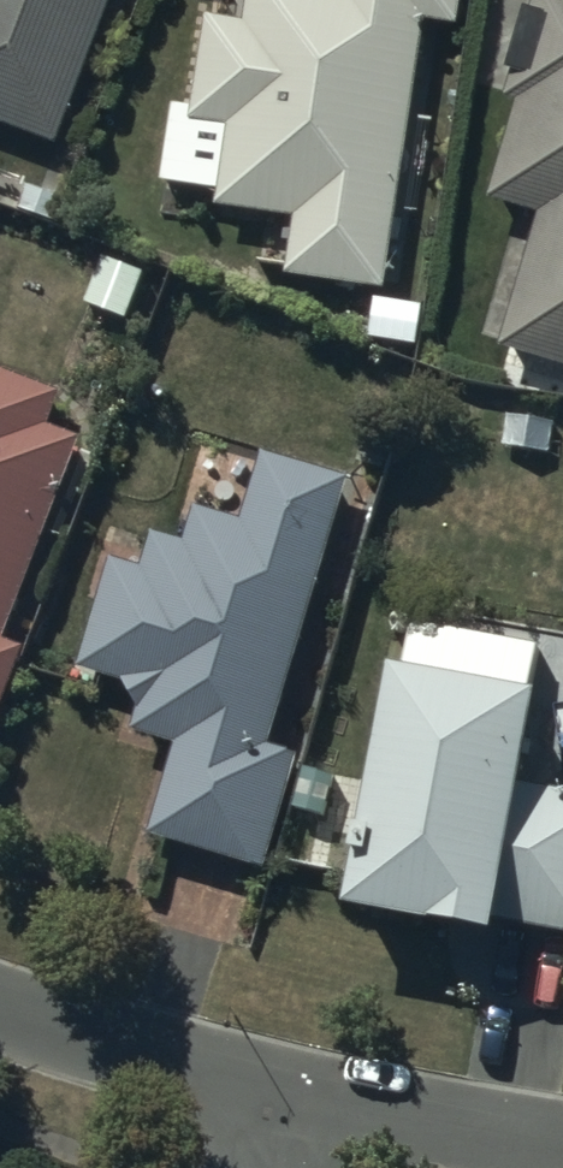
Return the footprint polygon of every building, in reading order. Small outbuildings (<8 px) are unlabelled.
[(53,156),(115,0),(0,0),(0,134),(53,156)] [(242,33),(201,27),(186,132),(226,138),(214,217),(293,228),(285,286),(384,301),(424,33),(460,37),(465,0),(247,0),(242,33)] [(504,108),(513,110),(483,209),(536,225),(499,356),(562,375),(562,0),(537,0),(504,108)] [(75,448),(46,437),(59,401),(0,379),(0,648),(75,448)] [(111,569),(79,676),(124,689),(138,715),(132,735),(177,749),(149,840),(260,873),(295,759),(270,751),(350,483),(258,455),(237,523),(190,509),(179,548),(150,540),(139,577),(111,569)] [(345,922),(491,949),(495,931),(562,943),(562,793),(522,786),(537,704),(529,703),(538,651),(413,628),(403,685),(389,682),(345,922)] [(24,657),(0,649),(0,722),(24,657)]
